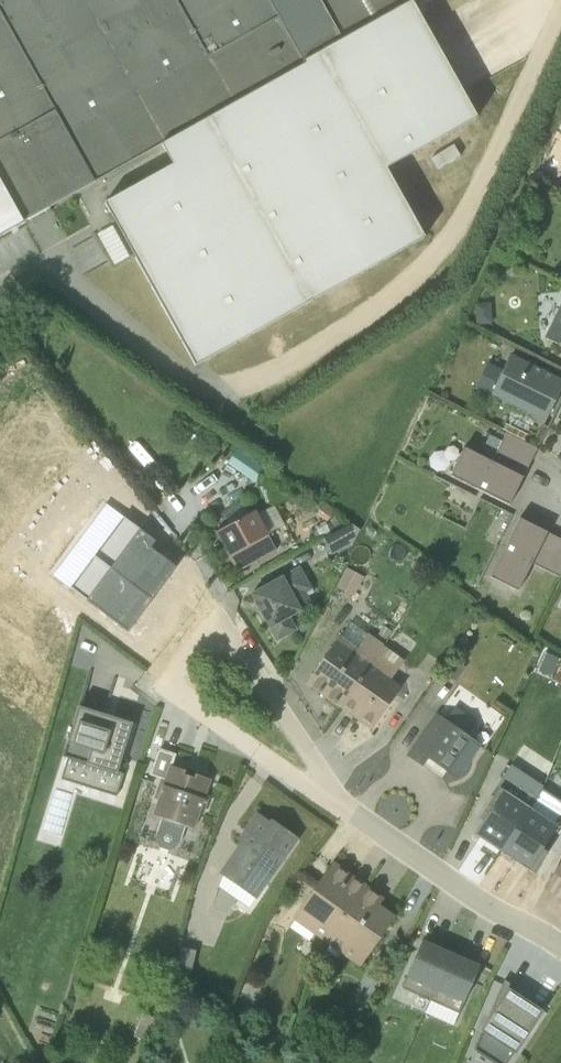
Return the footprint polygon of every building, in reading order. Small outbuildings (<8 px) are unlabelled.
[(27,220),(157,148),(413,10),(409,3),(414,0),(0,0),(0,173),(27,220)] [(171,167),(106,202),(194,365),(425,237),(385,170),(470,119),(413,10),(157,148),(171,167)] [(533,202),(543,213),(554,202),(543,191),(533,202)] [(542,339),(560,348),(560,301),(542,339)] [(474,305),(475,326),(490,325),(489,304),(474,305)] [(490,396),(529,415),(527,419),(547,429),(560,400),(560,381),(510,356),(490,396)] [(463,448),(449,476),(508,506),(536,449),(504,433),(490,461),(463,448)] [(289,485),(236,449),(226,464),(254,485),(250,492),(274,507),(289,485)] [(257,516),(255,511),(215,533),(237,572),(275,551),(266,534),(282,526),(273,508),(257,516)] [(489,578),(517,592),(531,564),(558,578),(560,573),(560,541),(518,519),(489,578)] [(322,540),(331,555),(352,543),(358,531),(350,525),(322,540)] [(311,590),(299,568),(250,595),(276,641),(296,630),(289,618),(311,606),(305,594),(311,590)] [(362,578),(345,569),(336,587),(353,596),(362,578)] [(304,684),(338,708),(382,645),(365,633),(349,623),(340,636),(339,635),(304,684)] [(403,661),(382,646),(338,708),(364,727),(374,727),(400,688),(390,680),(403,661)] [(103,715),(78,707),(63,754),(86,762),(86,764),(116,773),(130,728),(103,719),(103,715)] [(407,755),(430,772),(436,764),(455,778),(478,745),(467,737),(476,723),(454,708),(445,721),(435,715),(407,755)] [(183,775),(184,771),(170,765),(172,755),(158,750),(149,775),(163,780),(151,815),(160,818),(155,834),(155,842),(159,848),(168,851),(174,849),(179,843),(184,826),(193,830),(199,815),(201,816),(206,802),(204,795),(210,780),(195,774),(193,778),(183,775)] [(473,834),(500,852),(541,787),(508,766),(496,785),(499,788),(488,804),(491,807),(473,834)] [(540,789),(500,852),(532,873),(546,852),(541,849),(541,848),(556,826),(554,824),(560,814),(560,803),(540,789)] [(256,900),(298,839),(255,812),(235,840),(239,843),(217,874),(221,876),(217,887),(247,908),(254,899),(256,900)] [(553,874),(560,879),(560,861),(553,874)] [(364,887),(331,862),(291,919),(326,944),(364,887)] [(380,899),(364,887),(326,944),(356,965),(392,917),(376,905),(380,899)] [(421,941),(394,1001),(423,1013),(429,1000),(449,953),(421,941)] [(478,966),(449,953),(429,1000),(457,1013),(478,966)] [(503,980),(494,1001),(496,1002),(478,1031),(480,1032),(473,1050),(493,1062),(506,1062),(513,1053),(515,1054),(545,1007),(503,980)]
